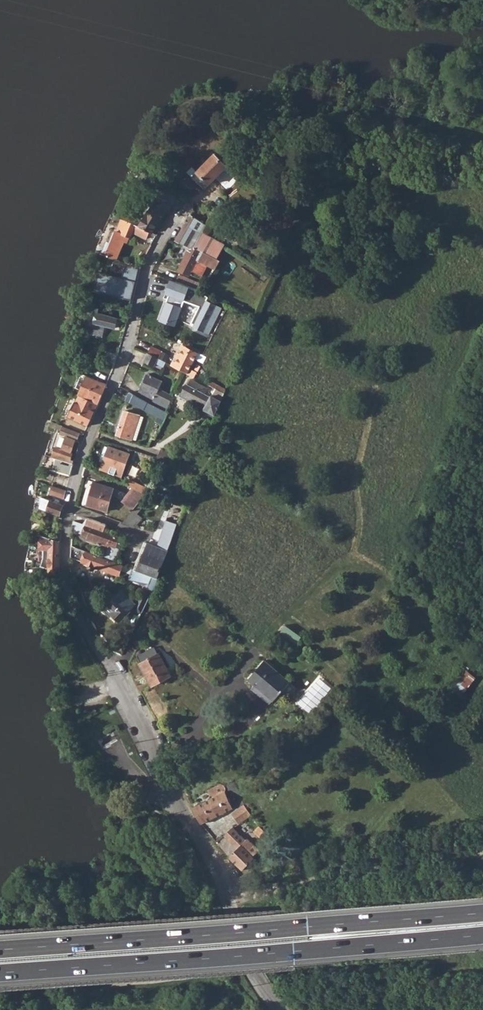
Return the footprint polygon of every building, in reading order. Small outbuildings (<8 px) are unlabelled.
[(228,171),(232,167),(229,164),(227,166),(214,154),(191,177),(205,192),(208,191),(212,187),(209,184),(225,169),(228,171)] [(149,210),(155,214),(160,206),(154,202),(149,210)] [(136,215),(132,222),(149,231),(152,233),(154,230),(166,209),(160,206),(155,214),(149,210),(144,218),(136,215)] [(206,225),(190,215),(175,241),(193,249),(194,247),(206,225)] [(146,239),(149,231),(132,222),(122,218),(117,231),(116,230),(106,255),(117,260),(125,241),(127,235),(130,237),(132,231),(146,239)] [(101,254),(106,255),(116,230),(112,229),(101,254)] [(216,259),(223,245),(203,233),(195,247),(216,259)] [(215,270),(220,260),(216,259),(195,247),(194,247),(193,249),(192,251),(188,250),(179,270),(189,275),(191,270),(198,273),(203,263),(215,270)] [(132,287),(134,279),(114,275),(115,273),(110,272),(108,283),(132,287)] [(264,281),(268,276),(263,273),(259,278),(264,281)] [(199,290),(202,284),(178,275),(176,282),(178,282),(185,285),(199,290)] [(180,298),(185,285),(178,282),(173,295),(180,298)] [(166,301),(160,320),(176,326),(183,307),(166,301)] [(209,334),(221,308),(206,301),(194,327),(209,334)] [(115,328),(117,319),(90,311),(89,314),(97,316),(94,322),(88,320),(85,331),(101,335),(102,330),(104,330),(105,326),(115,328)] [(181,344),(171,365),(173,366),(184,346),(181,344)] [(159,359),(163,352),(151,346),(147,353),(159,359)] [(203,363),(206,357),(203,355),(184,346),(173,366),(194,378),(200,366),(196,364),(193,370),(190,369),(195,359),(203,363)] [(163,367),(166,362),(159,359),(147,353),(143,362),(153,367),(155,363),(163,367)] [(75,388),(80,391),(87,376),(84,375),(81,374),(75,388)] [(165,411),(173,396),(158,389),(162,381),(147,374),(137,396),(165,411)] [(98,404),(107,384),(87,376),(80,391),(78,396),(79,396),(85,398),(93,402),(98,404)] [(215,415),(221,401),(211,396),(210,397),(204,394),(207,389),(190,379),(188,385),(186,384),(180,396),(215,415)] [(211,396),(221,401),(224,394),(214,388),(211,396)] [(162,424),(168,413),(165,411),(137,396),(129,392),(125,399),(158,416),(156,421),(162,424)] [(85,419),(93,402),(85,398),(79,396),(71,412),(85,419)] [(136,440),(144,417),(124,411),(116,434),(136,440)] [(80,433),(83,427),(70,421),(70,420),(59,415),(56,423),(80,433)] [(71,453),(75,440),(77,441),(80,433),(56,423),(52,422),(50,426),(61,430),(59,433),(66,436),(61,449),(55,448),(51,457),(55,458),(73,464),(74,461),(70,459),(72,453),(71,453)] [(98,463),(102,464),(108,447),(104,446),(98,463)] [(121,477),(129,454),(109,446),(108,447),(102,464),(100,470),(109,473),(110,468),(116,470),(114,475),(121,477)] [(171,462),(177,455),(165,449),(162,452),(160,450),(156,457),(171,462)] [(166,468),(171,462),(156,457),(154,462),(166,468)] [(69,476),(73,464),(55,458),(52,471),(69,476)] [(145,494),(149,490),(148,488),(130,480),(127,486),(132,488),(145,494)] [(107,511),(113,488),(94,482),(87,506),(107,511)] [(49,494),(64,500),(66,491),(52,486),(49,494)] [(138,502),(145,494),(132,488),(121,501),(132,510),(138,502)] [(59,515),(63,505),(42,497),(40,508),(59,515)] [(132,510),(137,514),(143,506),(138,502),(132,510)] [(133,527),(141,517),(137,514),(132,510),(122,522),(133,527)] [(115,562),(123,539),(103,532),(105,525),(88,518),(86,525),(73,521),(72,530),(91,537),(90,541),(107,548),(104,558),(115,562)] [(157,578),(177,523),(166,520),(157,547),(148,543),(144,553),(137,571),(157,578)] [(58,568),(59,542),(41,536),(41,549),(49,549),(48,575),(56,574),(58,568)] [(119,575),(123,565),(115,562),(104,558),(71,546),(71,558),(119,575)] [(133,569),(137,571),(144,553),(140,551),(133,569)] [(153,591),(158,579),(157,578),(137,571),(133,569),(129,579),(143,585),(138,595),(149,599),(153,591)] [(122,591),(108,604),(106,602),(101,607),(110,616),(112,614),(119,621),(132,608),(141,613),(149,599),(138,595),(135,603),(122,591)] [(287,624),(280,632),(297,644),(303,636),(287,624)] [(152,686),(170,675),(158,653),(157,654),(154,647),(137,656),(141,663),(140,663),(152,686)] [(273,701),(290,682),(264,660),(248,679),(273,701)] [(450,686),(462,695),(476,678),(464,668),(450,686)] [(291,698),(305,710),(326,684),(314,673),(291,698)] [(201,824),(234,808),(225,791),(225,787),(222,785),(220,785),(208,790),(212,798),(193,807),(201,824)] [(239,824),(251,815),(243,804),(231,813),(239,824)] [(260,838),(265,832),(259,825),(253,831),(260,838)] [(252,856),(259,850),(247,838),(245,840),(232,827),(224,836),(237,849),(228,857),(242,870),(254,858),(252,856)]
